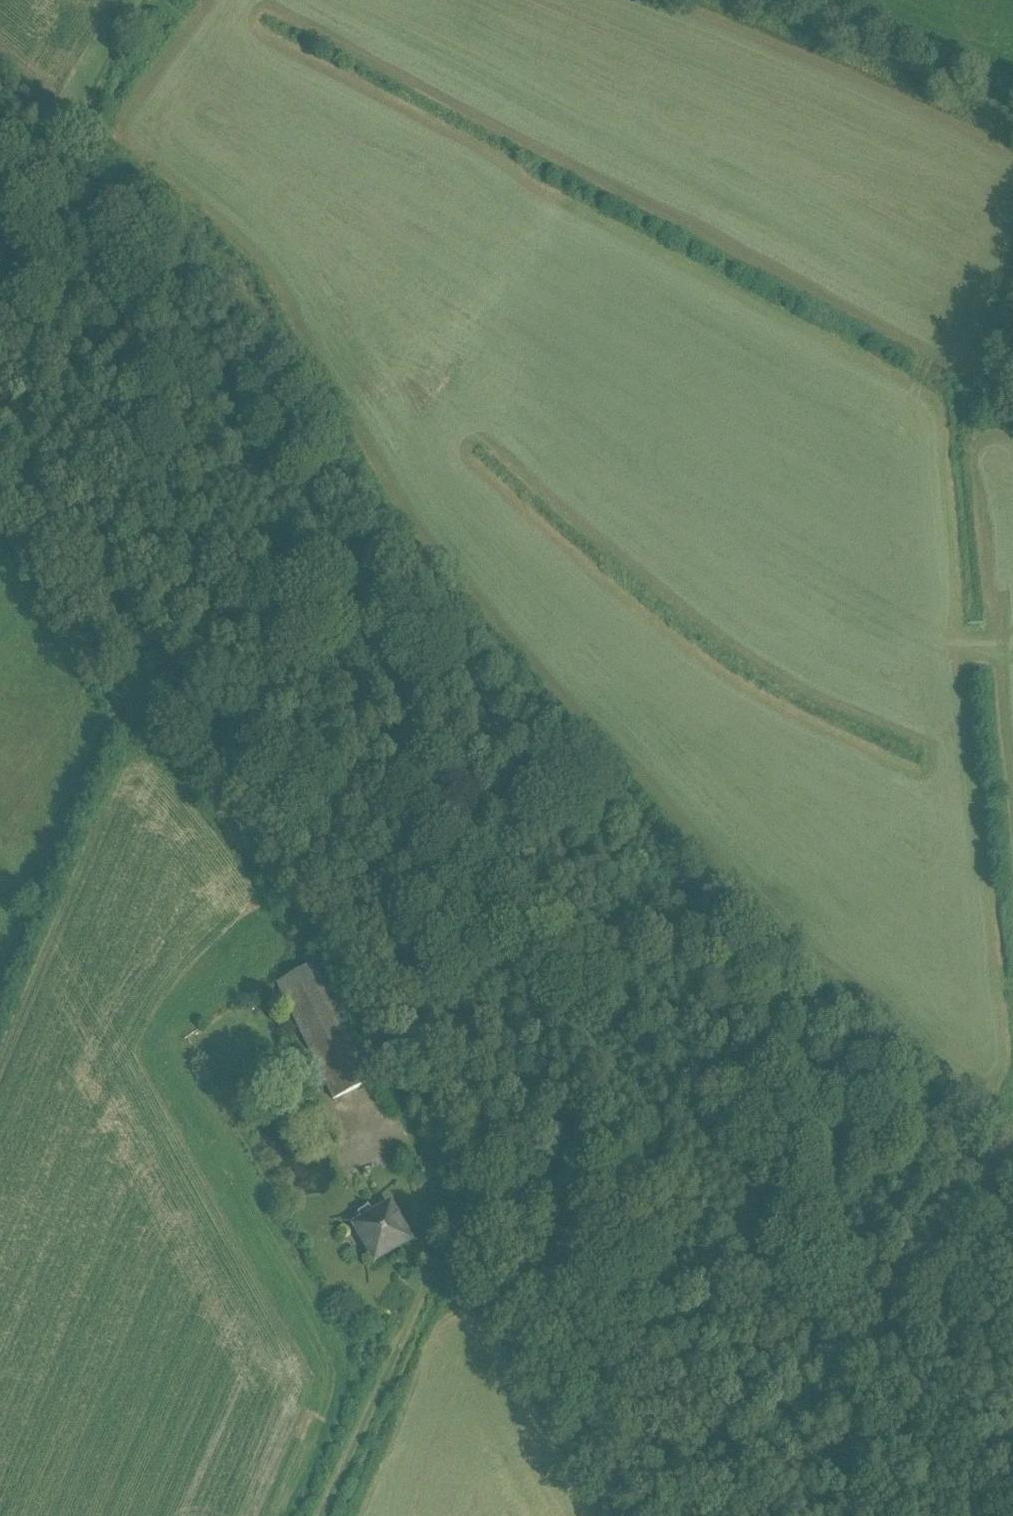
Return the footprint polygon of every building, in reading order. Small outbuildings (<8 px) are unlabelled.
[(276,984),(333,1100),(370,1082),(313,964),(276,984)] [(409,1240),(390,1205),(354,1224),(374,1260),(409,1240)]
